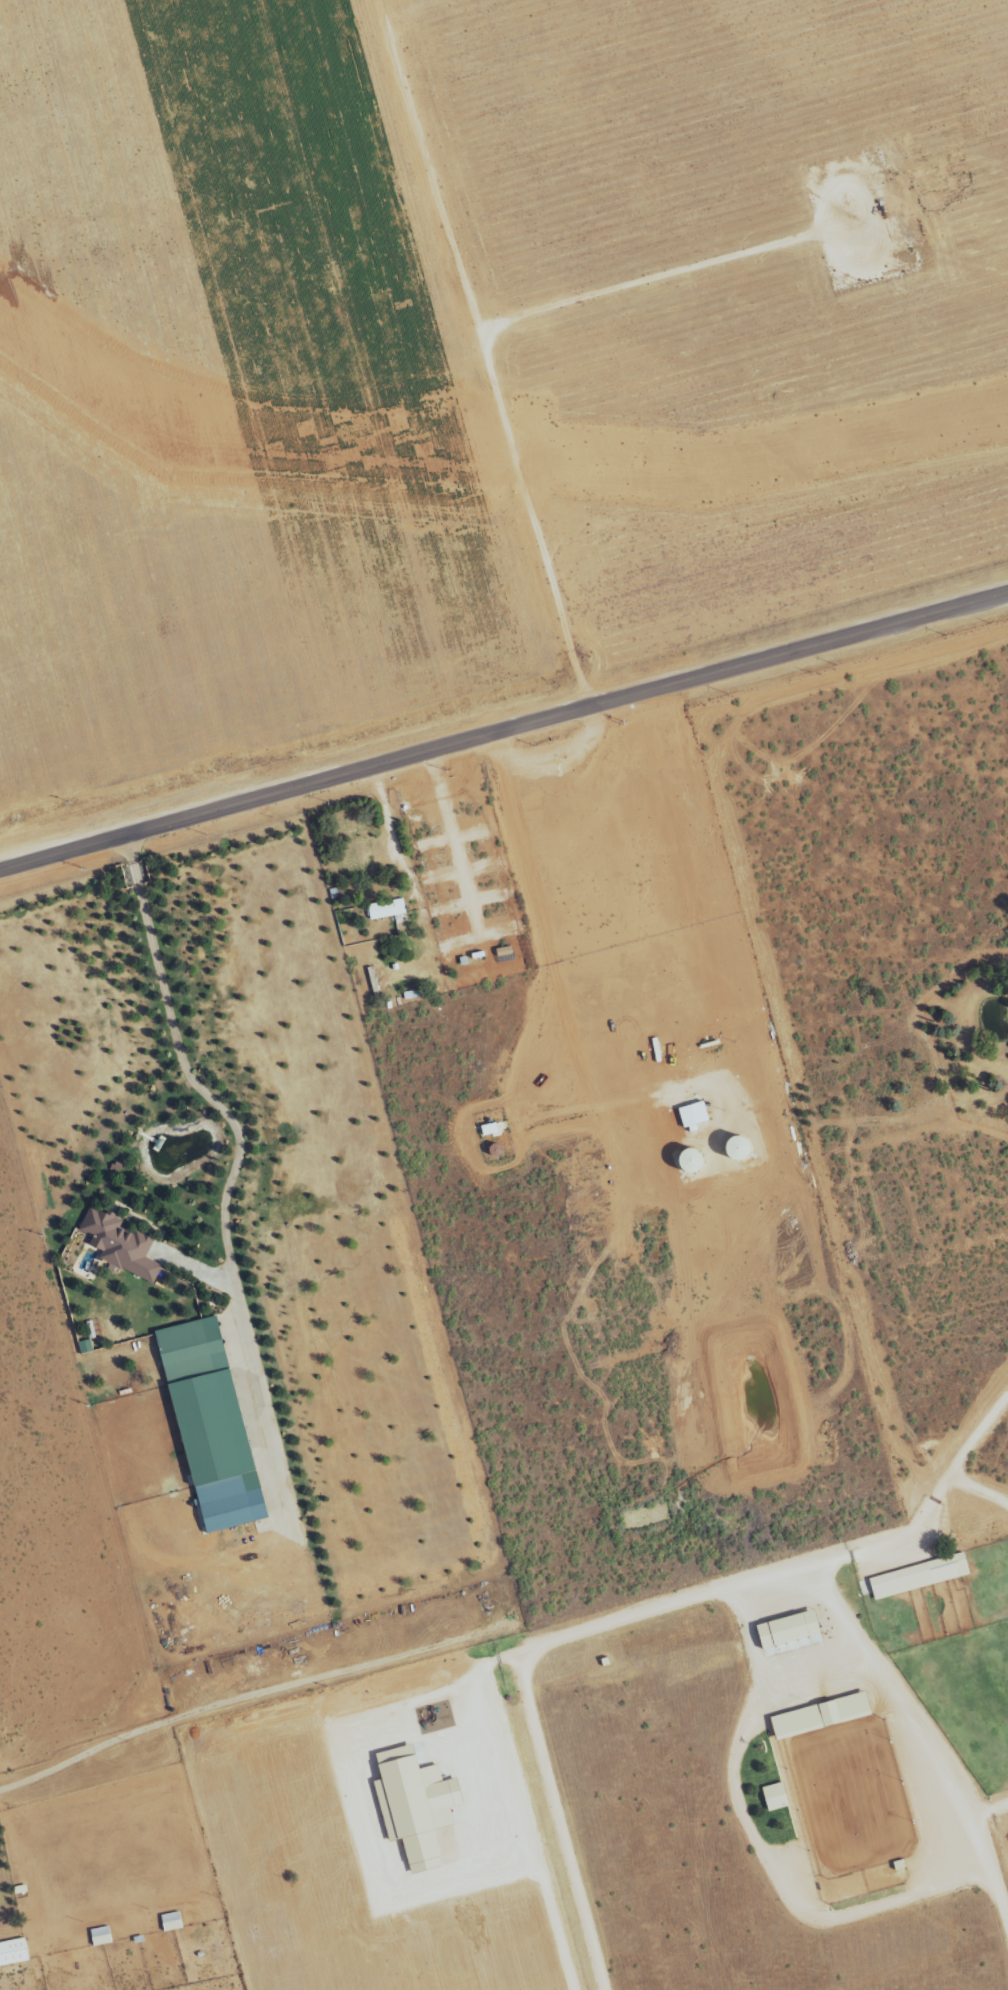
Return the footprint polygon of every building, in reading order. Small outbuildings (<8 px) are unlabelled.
[(369,905),(371,920),(406,916),(405,901),(369,905)] [(156,1284),(162,1266),(147,1260),(155,1239),(137,1232),(136,1236),(121,1230),(124,1221),(90,1208),(80,1233),(94,1238),(91,1247),(103,1251),(99,1262),(156,1284)] [(267,1521),(220,1317),(157,1331),(196,1502),(199,1501),(206,1535),(267,1521)] [(970,1577),(965,1555),(870,1578),(876,1600),(970,1577)] [(758,1626),(764,1650),(822,1635),(815,1610),(758,1626)] [(442,1868),(434,1831),(455,1826),(451,1808),(464,1806),(458,1779),(443,1782),(440,1765),(419,1770),(414,1746),(377,1754),(383,1781),(376,1783),(389,1843),(403,1840),(411,1875),(442,1868)] [(769,1813),(790,1807),(783,1783),(763,1789),(769,1813)] [(162,1916),(165,1933),(183,1929),(180,1913),(162,1916)] [(91,1931),(95,1948),(113,1944),(109,1927),(91,1931)] [(25,1939),(0,1944),(0,1968),(30,1961),(25,1939)]
